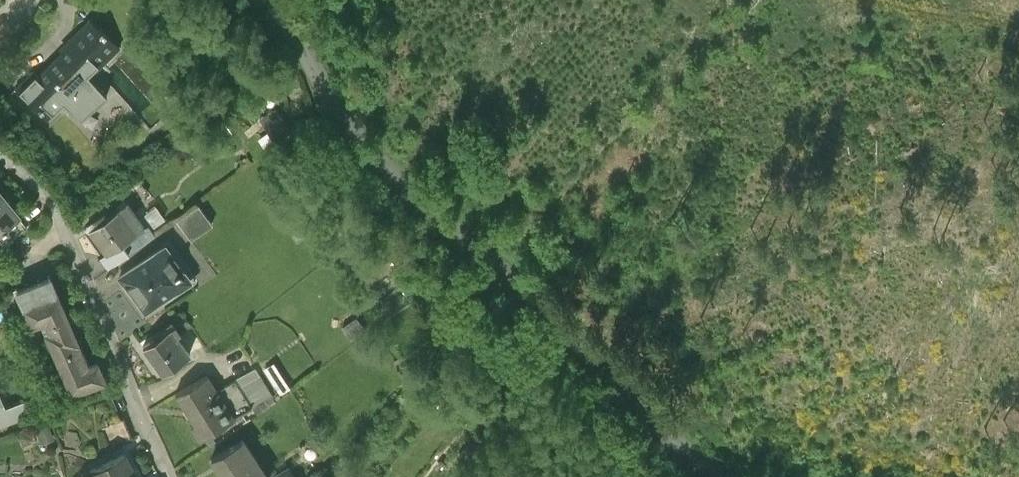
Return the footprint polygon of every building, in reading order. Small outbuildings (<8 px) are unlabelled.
[(72,44),(40,78),(38,79),(56,97),(40,114),(48,121),(64,104),(81,121),(107,97),(89,76),(117,47),(119,49),(120,47),(102,30),(101,31),(89,20),(88,21),(90,22),(72,42),(70,40),(69,41),(72,44)] [(38,79),(40,78),(34,72),(16,90),(40,114),(56,97),(38,79)] [(19,216),(8,202),(4,205),(0,200),(0,231),(19,216)] [(155,204),(145,211),(154,223),(164,217),(155,204)] [(201,204),(179,218),(191,236),(213,223),(201,204)] [(90,233),(107,256),(145,229),(128,206),(107,220),(105,217),(94,224),(97,228),(90,233)] [(145,229),(107,256),(105,258),(112,268),(154,238),(146,227),(145,229)] [(120,279),(145,314),(191,281),(165,246),(120,279)] [(73,398),(105,384),(96,365),(84,371),(69,337),(74,335),(49,278),(17,292),(32,327),(40,324),(73,398)] [(182,315),(171,322),(180,334),(191,327),(182,315)] [(176,337),(180,334),(171,322),(152,336),(155,340),(143,349),(163,376),(191,357),(176,337)] [(256,373),(216,397),(233,423),(272,399),(256,373)] [(234,425),(233,423),(216,397),(206,380),(178,397),(205,443),(234,425)] [(29,415),(23,400),(4,408),(0,398),(0,427),(29,415)] [(220,476),(264,476),(242,444),(212,464),(220,476)] [(125,460),(92,476),(133,476),(125,460)]
